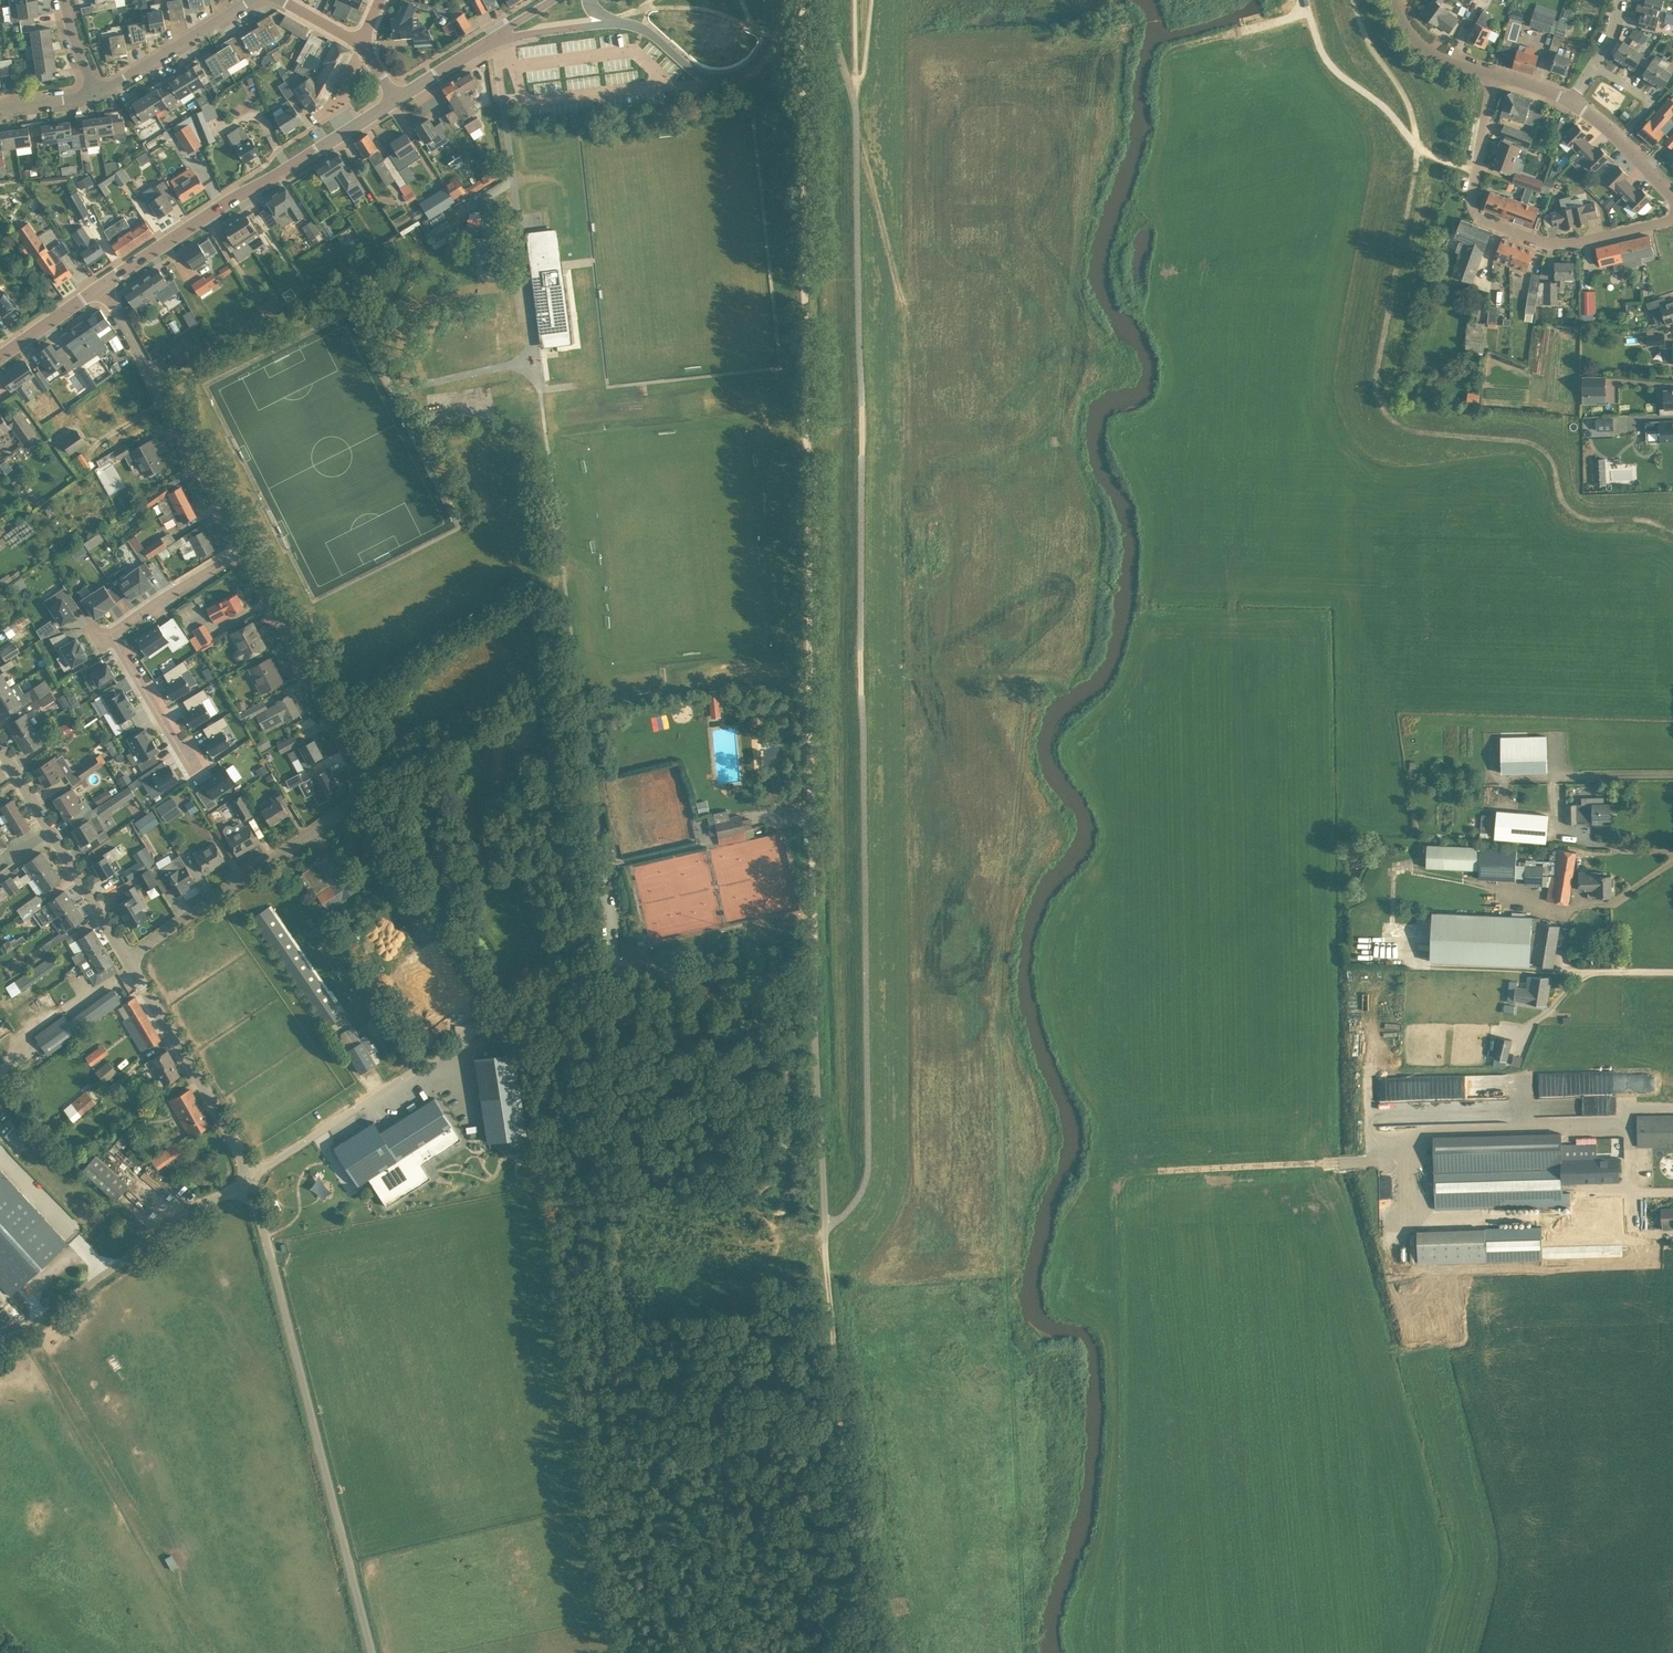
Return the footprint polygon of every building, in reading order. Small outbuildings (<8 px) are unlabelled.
[(115,0),(92,0),(92,1),(94,11),(113,7),(117,7),(115,0)] [(166,25),(175,23),(179,23),(179,18),(186,17),(185,14),(182,0),(170,0),(167,0),(160,0),(160,2),(161,2),(165,25),(166,25)] [(185,14),(199,11),(198,7),(205,5),(204,0),(182,0),(185,14)] [(349,11),(350,12),(353,5),(358,8),(362,0),(336,0),(334,5),(337,6),(349,11)] [(426,26),(420,26),(413,26),(413,17),(417,7),(430,11),(435,8),(434,5),(409,0),(406,0),(406,1),(405,0),(403,0),(397,13),(394,18),(392,19),(393,37),(420,35),(421,40),(432,39),(432,38),(430,34),(431,34),(429,29),(426,29),(426,26)] [(472,1),(479,15),(486,11),(481,0),(473,0),(472,1)] [(498,6),(495,0),(484,0),(488,10),(498,6)] [(1442,3),(1438,0),(1431,0),(1422,11),(1424,12),(1423,14),(1437,25),(1438,24),(1450,32),(1456,23),(1460,18),(1449,10),(1450,9),(1442,3)] [(1644,4),(1661,10),(1664,0),(1646,0),(1644,4)] [(40,15),(38,1),(17,4),(10,5),(12,22),(20,21),(20,25),(21,25),(36,23),(35,16),(40,15)] [(1479,18),(1473,29),(1468,39),(1485,48),(1490,37),(1488,36),(1492,29),(1483,24),(1488,14),(1483,11),(1485,6),(1477,1),(1471,13),(1479,18)] [(146,37),(156,35),(159,34),(159,35),(160,35),(159,30),(166,29),(166,25),(165,25),(161,2),(160,2),(151,4),(152,11),(147,11),(147,13),(141,14),(146,37)] [(435,6),(436,8),(440,15),(446,12),(441,2),(435,6)] [(1638,4),(1637,10),(1637,12),(1639,13),(1642,14),(1639,26),(1656,30),(1660,16),(1657,15),(1659,9),(1661,10),(1644,4),(1638,3),(1638,4)] [(473,28),(468,19),(464,12),(463,13),(461,8),(450,14),(453,19),(449,21),(450,22),(443,26),(447,34),(455,29),(460,36),(473,28)] [(1530,25),(1551,32),(1556,16),(1535,10),(1530,25)] [(127,49),(137,47),(140,46),(141,46),(140,42),(147,41),(146,37),(141,14),(142,22),(122,25),(124,33),(127,49)] [(264,46),(276,38),(283,34),(270,14),(258,21),(260,25),(254,29),(264,46)] [(306,35),(310,25),(285,15),(281,25),(306,35)] [(1555,33),(1550,48),(1559,51),(1568,21),(1567,21),(1567,22),(1564,21),(1564,20),(1560,19),(1555,33)] [(36,23),(21,25),(22,32),(30,31),(32,44),(53,41),(51,27),(37,29),(36,23)] [(1515,39),(1518,29),(1511,27),(1509,37),(1515,39)] [(1633,39),(1629,44),(1623,41),(1613,56),(1623,62),(1623,63),(1638,41),(1639,40),(1642,36),(1644,32),(1640,29),(1639,30),(1634,28),(1629,36),(1633,39)] [(246,57),(264,46),(254,29),(248,33),(246,29),(233,36),(246,57)] [(127,49),(124,33),(103,37),(107,61),(108,61),(108,60),(113,59),(113,60),(117,59),(117,58),(121,58),(120,54),(128,52),(127,49)] [(224,47),(218,51),(228,68),(246,57),(233,36),(221,44),(224,47)] [(328,38),(326,41),(323,48),(320,47),(315,56),(310,53),(304,64),(299,62),(294,70),(310,78),(294,88),(304,101),(310,110),(326,99),(324,97),(328,91),(330,92),(340,75),(338,73),(351,50),(334,41),(334,42),(328,38)] [(34,58),(55,55),(53,41),(32,44),(34,58)] [(1641,44),(1638,41),(1623,63),(1624,63),(1634,70),(1645,53),(1638,49),(1641,44)] [(1518,48),(1513,68),(1533,73),(1539,54),(1535,53),(1536,47),(1527,45),(1526,50),(1518,48)] [(1558,52),(1556,58),(1552,69),(1554,69),(1555,71),(1558,72),(1560,71),(1567,74),(1574,50),(1567,48),(1565,54),(1558,52)] [(195,56),(210,79),(228,68),(218,51),(212,55),(209,51),(209,52),(206,54),(206,53),(197,58),(196,56),(195,56)] [(1510,61),(1511,61),(1513,55),(1504,52),(1502,58),(1503,58),(1510,61)] [(55,55),(34,58),(36,72),(32,73),(33,81),(49,78),(48,71),(57,70),(55,55)] [(210,79),(195,56),(197,58),(196,58),(197,59),(192,62),(192,61),(191,62),(192,62),(186,66),(185,65),(187,70),(181,73),(192,91),(204,83),(208,89),(213,85),(210,80),(210,79)] [(1652,81),(1652,82),(1667,60),(1662,57),(1659,63),(1653,59),(1642,75),(1652,81)] [(7,75),(13,74),(14,74),(12,63),(12,59),(4,60),(7,75)] [(1667,60),(1652,82),(1653,82),(1663,89),(1672,73),(1672,72),(1667,68),(1671,63),(1667,60)] [(289,76),(286,70),(281,73),(284,79),(289,76)] [(469,70),(461,75),(470,90),(478,85),(469,70)] [(161,80),(161,81),(177,107),(183,103),(180,98),(192,91),(181,73),(175,77),(173,73),(173,74),(170,76),(170,75),(166,78),(162,81),(161,80)] [(475,113),(479,111),(468,91),(470,90),(461,75),(453,80),(457,88),(458,88),(466,102),(461,104),(465,111),(459,114),(468,129),(470,133),(482,126),(475,113)] [(478,146),(470,133),(468,129),(459,114),(465,111),(461,104),(466,102),(458,88),(457,88),(453,80),(442,86),(455,108),(439,118),(450,134),(454,132),(466,153),(478,146)] [(171,110),(177,107),(161,81),(156,84),(152,86),(153,86),(150,88),(149,88),(151,92),(145,96),(156,113),(168,105),(171,110)] [(287,98),(293,93),(285,81),(279,85),(287,98)] [(1529,108),(1532,98),(1512,92),(1512,91),(1507,94),(1503,108),(1501,115),(1525,123),(1525,122),(1531,124),(1535,110),(1529,108)] [(156,113),(145,96),(139,99),(137,96),(136,96),(137,96),(134,98),(130,100),(126,103),(125,103),(138,124),(156,113)] [(1670,97),(1651,119),(1650,119),(1639,132),(1654,145),(1666,132),(1661,128),(1672,114),(1672,100),(1670,97)] [(302,121),(289,100),(283,103),(287,109),(276,116),(285,132),(302,121)] [(105,116),(97,117),(100,135),(101,144),(115,142),(115,139),(126,137),(124,119),(118,110),(105,112),(105,116)] [(201,141),(203,145),(216,140),(204,110),(191,115),(201,141)] [(1565,112),(1563,111),(1560,119),(1558,124),(1557,128),(1561,130),(1568,114),(1565,112)] [(176,131),(175,132),(188,153),(202,144),(200,142),(201,141),(191,115),(173,126),(176,131)] [(78,128),(81,148),(88,148),(87,146),(101,145),(101,144),(100,135),(97,117),(83,119),(84,127),(78,128)] [(451,139),(440,122),(434,126),(432,122),(429,117),(423,121),(414,126),(431,152),(451,139)] [(35,122),(37,137),(41,137),(43,136),(44,143),(58,141),(55,123),(48,124),(47,120),(35,122)] [(55,123),(58,141),(59,141),(60,149),(74,148),(74,149),(81,148),(78,128),(72,129),(70,121),(55,123)] [(22,128),(14,129),(17,147),(31,145),(30,138),(36,137),(37,137),(35,122),(22,124),(22,128)] [(1505,123),(1503,127),(1500,135),(1530,147),(1535,134),(1505,123)] [(1572,163),(1590,144),(1583,137),(1587,133),(1578,124),(1564,138),(1577,151),(1571,156),(1574,160),(1571,162),(1572,163)] [(260,152),(242,125),(235,129),(244,143),(237,148),(236,148),(245,162),(260,152)] [(3,153),(2,149),(17,147),(14,129),(0,131),(0,132),(1,139),(0,139),(0,153),(3,153)] [(1671,149),(1672,146),(1672,132),(1664,142),(1671,149)] [(384,158),(368,133),(355,142),(365,158),(368,156),(374,166),(383,160),(400,187),(401,187),(406,195),(404,196),(408,203),(416,198),(402,176),(403,175),(397,167),(390,155),(384,158)] [(390,155),(397,167),(408,160),(419,154),(406,133),(391,142),(397,151),(391,155),(390,154),(390,155)] [(1522,147),(1512,143),(1502,139),(1496,154),(1499,155),(1494,168),(1511,174),(1522,147)] [(1601,147),(1599,150),(1597,151),(1590,144),(1572,163),(1576,168),(1585,159),(1596,170),(1610,156),(1601,147)] [(454,167),(465,161),(458,150),(448,156),(454,167)] [(137,158),(141,165),(151,159),(146,151),(137,158)] [(348,167),(338,152),(316,167),(325,182),(327,181),(333,177),(337,174),(347,191),(348,191),(359,184),(359,183),(348,166),(348,167)] [(446,186),(456,202),(483,186),(497,178),(496,177),(496,176),(492,170),(491,170),(488,165),(483,156),(474,161),(479,170),(476,172),(480,179),(479,179),(461,190),(453,177),(444,182),(446,186)] [(105,163),(107,177),(113,174),(118,171),(116,162),(116,161),(105,163)] [(83,163),(84,171),(91,170),(90,162),(83,163)] [(1606,180),(1622,196),(1632,186),(1624,179),(1628,174),(1620,166),(1606,180)] [(118,171),(113,174),(121,186),(130,180),(122,167),(118,171)] [(1552,168),(1550,175),(1557,177),(1559,171),(1552,168)] [(21,171),(22,178),(31,177),(30,169),(21,171)] [(196,173),(175,187),(183,200),(205,187),(196,173)] [(90,174),(77,181),(81,189),(94,182),(90,174)] [(121,186),(113,174),(107,177),(98,184),(106,196),(110,193),(105,185),(115,179),(120,186),(121,186)] [(1546,184),(1551,186),(1553,187),(1556,179),(1548,177),(1546,184)] [(1545,181),(1544,181),(1538,178),(1534,189),(1541,191),(1543,183),(1544,183),(1545,181)] [(166,197),(172,192),(164,180),(152,188),(156,194),(145,202),(151,212),(155,210),(159,217),(173,208),(166,197)] [(1515,188),(1524,191),(1526,186),(1517,183),(1515,188)] [(420,202),(429,218),(430,218),(456,202),(446,186),(420,202)] [(1639,193),(1632,186),(1622,196),(1638,212),(1638,211),(1640,212),(1642,213),(1644,213),(1646,212),(1653,206),(1648,201),(1652,198),(1643,189),(1639,193)] [(261,212),(267,221),(271,228),(281,222),(277,215),(287,210),(294,221),(303,215),(296,202),(296,203),(286,187),(266,199),(270,206),(261,212)] [(1491,191),(1484,208),(1497,213),(1496,214),(1503,216),(1507,205),(1518,209),(1521,200),(1510,196),(1509,198),(1491,191)] [(1560,198),(1562,209),(1551,212),(1552,214),(1554,226),(1564,223),(1566,229),(1577,226),(1573,206),(1571,195),(1560,198)] [(1609,196),(1603,202),(1609,208),(1615,201),(1609,196)] [(82,198),(70,205),(78,220),(90,213),(82,198)] [(1503,216),(1532,227),(1540,207),(1521,200),(1518,209),(1507,205),(1503,216)] [(1596,204),(1595,201),(1573,206),(1577,226),(1590,223),(1588,218),(1598,215),(1596,204)] [(1618,210),(1622,206),(1617,201),(1613,205),(1618,210)] [(243,217),(242,215),(234,220),(249,243),(261,236),(260,234),(266,230),(253,211),(248,215),(247,215),(243,217)] [(124,217),(121,219),(124,224),(123,225),(124,226),(122,228),(124,230),(123,231),(125,234),(129,232),(138,244),(154,233),(146,222),(133,230),(124,217)] [(309,237),(320,230),(322,229),(315,218),(302,226),(309,237)] [(124,224),(121,219),(104,231),(113,244),(112,245),(120,256),(138,244),(129,232),(125,234),(123,231),(124,230),(122,228),(124,226),(123,225),(124,224)] [(1457,266),(1454,274),(1474,281),(1482,258),(1484,252),(1483,252),(1491,231),(1462,219),(1455,238),(1460,240),(1456,250),(1461,252),(1456,265),(1457,266)] [(249,243),(234,220),(227,225),(228,227),(225,230),(219,234),(231,252),(237,249),(238,251),(249,243)] [(431,245),(455,233),(449,220),(425,231),(431,245)] [(73,274),(64,261),(58,265),(49,251),(50,250),(30,223),(18,231),(31,252),(33,251),(38,258),(36,259),(46,274),(51,271),(59,284),(73,274)] [(81,252),(83,255),(89,264),(106,253),(97,240),(95,242),(83,225),(72,233),(83,250),(81,252)] [(558,246),(557,238),(556,230),(550,230),(544,231),(529,233),(533,265),(535,264),(536,269),(536,271),(531,272),(533,288),(534,293),(539,332),(545,331),(547,331),(550,331),(550,332),(551,338),(568,336),(561,283),(560,274),(559,270),(559,268),(558,261),(560,261),(558,246)] [(1654,253),(1650,235),(1619,242),(1624,261),(1625,268),(1644,264),(1642,256),(1654,253)] [(1494,259),(1511,266),(1511,265),(1520,243),(1503,237),(1494,259)] [(1624,261),(1619,242),(1597,247),(1601,266),(1614,263),(1615,270),(1625,268),(1624,261)] [(199,243),(198,243),(183,253),(194,270),(207,262),(206,260),(209,258),(199,243)] [(1511,266),(1527,272),(1535,250),(1520,243),(1511,265),(1511,266)] [(346,268),(353,263),(351,259),(343,264),(346,268)] [(1539,281),(1537,300),(1537,302),(1557,302),(1557,292),(1565,292),(1565,285),(1566,285),(1566,278),(1574,278),(1574,262),(1556,262),(1556,281),(1539,281)] [(232,270),(230,267),(228,264),(219,270),(223,276),(232,270)] [(169,283),(158,268),(143,279),(153,293),(149,297),(154,304),(162,299),(156,292),(169,283)] [(1532,272),(1529,292),(1526,311),(1535,313),(1537,302),(1537,300),(1539,281),(1540,274),(1532,272)] [(192,284),(194,287),(200,296),(219,284),(212,274),(205,278),(204,276),(192,284)] [(153,293),(143,279),(124,293),(135,307),(149,297),(153,293)] [(295,288),(300,295),(312,287),(307,280),(295,288)] [(3,316),(17,306),(5,290),(7,289),(4,284),(0,287),(0,312),(3,316)] [(292,287),(282,293),(288,302),(297,296),(292,287)] [(1594,291),(1581,291),(1582,313),(1582,318),(1594,318),(1594,313),(1595,313),(1594,291)] [(263,316),(264,317),(282,306),(276,295),(258,307),(258,308),(250,314),(255,321),(263,316)] [(1652,308),(1657,306),(1655,300),(1648,303),(1650,309),(1652,308)] [(1667,303),(1661,305),(1667,324),(1672,322),(1672,301),(1667,303)] [(160,310),(164,317),(171,312),(167,305),(160,310)] [(1489,306),(1488,323),(1497,324),(1498,307),(1489,306)] [(96,351),(99,354),(108,348),(98,333),(111,323),(101,309),(75,326),(85,341),(90,338),(98,349),(96,351)] [(181,330),(174,320),(169,323),(176,333),(181,330)] [(1484,339),(1485,322),(1468,321),(1466,339),(1467,339),(1466,350),(1484,352),(1485,339),(1484,339)] [(98,385),(96,382),(86,367),(85,368),(83,365),(99,354),(96,351),(98,349),(90,338),(85,341),(75,326),(62,336),(68,345),(78,360),(75,362),(81,371),(80,372),(79,372),(92,390),(98,385)] [(1647,334),(1647,335),(1647,343),(1647,344),(1665,343),(1665,333),(1647,334)] [(202,339),(206,346),(212,342),(208,336),(202,339)] [(81,371),(75,362),(74,363),(62,346),(56,350),(51,343),(36,353),(49,373),(57,367),(63,375),(76,366),(80,372),(81,371)] [(1664,347),(1665,363),(1672,362),(1672,346),(1664,347)] [(2,377),(12,391),(16,388),(26,402),(36,396),(26,382),(36,375),(26,361),(2,377)] [(119,363),(112,368),(115,372),(122,368),(119,363)] [(96,382),(98,385),(113,375),(111,372),(96,382)] [(1606,375),(1583,374),(1582,395),(1606,395),(1606,375)] [(51,387),(43,375),(37,379),(45,391),(51,387)] [(1672,414),(1672,389),(1665,390),(1665,407),(1660,407),(1661,414),(1672,414)] [(1481,393),(1469,391),(1467,402),(1479,404),(1481,393)] [(6,419),(23,442),(37,432),(21,409),(6,419)] [(10,427),(0,413),(0,435),(10,427)] [(1598,430),(1609,430),(1614,430),(1614,417),(1597,418),(1598,430)] [(1659,422),(1649,422),(1649,432),(1672,431),(1672,421),(1659,422)] [(70,431),(61,438),(55,442),(60,450),(65,446),(70,453),(77,448),(86,442),(77,430),(72,434),(70,431)] [(1672,441),(1672,431),(1649,432),(1650,434),(1659,434),(1660,442),(1672,441)] [(129,448),(140,444),(138,438),(127,442),(129,448)] [(133,450),(138,459),(138,461),(134,464),(132,468),(134,472),(139,473),(142,472),(145,477),(150,474),(151,475),(156,473),(155,470),(163,466),(154,450),(160,447),(155,438),(141,445),(133,450)] [(130,451),(126,444),(114,451),(97,461),(101,467),(117,457),(119,459),(125,456),(131,453),(130,451)] [(81,453),(72,459),(77,467),(79,466),(82,471),(90,466),(81,453)] [(12,468),(6,460),(1,464),(7,472),(12,468)] [(1596,474),(1607,473),(1607,464),(1596,465),(1596,474)] [(158,500),(165,513),(176,507),(189,501),(181,486),(170,492),(166,485),(134,507),(139,514),(158,500)] [(132,508),(127,498),(114,504),(120,514),(132,508)] [(176,507),(165,513),(159,516),(163,523),(174,517),(180,527),(186,523),(185,521),(196,515),(189,501),(176,507)] [(472,511),(467,501),(463,503),(468,513),(472,511)] [(17,536),(12,530),(0,539),(0,548),(17,536)] [(183,536),(167,546),(171,552),(180,547),(184,554),(195,548),(199,557),(214,549),(204,530),(194,535),(189,538),(190,539),(187,541),(183,536)] [(143,562),(166,546),(161,537),(145,548),(137,553),(143,562)] [(89,550),(94,546),(89,539),(84,543),(89,550)] [(77,549),(82,555),(87,551),(83,545),(77,549)] [(167,555),(171,552),(167,546),(162,549),(167,555)] [(129,574),(141,592),(142,592),(153,585),(147,577),(153,573),(145,562),(128,573),(129,574)] [(11,576),(13,579),(21,573),(18,570),(11,576)] [(113,585),(120,596),(126,592),(131,599),(141,592),(129,574),(113,585)] [(17,590),(27,583),(22,577),(12,584),(17,590)] [(120,596),(113,585),(107,588),(104,584),(94,591),(106,610),(117,602),(115,600),(120,596)] [(79,607),(80,607),(77,603),(67,587),(47,601),(62,623),(75,615),(71,610),(78,606),(79,607)] [(0,595),(0,602),(4,600),(5,603),(13,597),(7,589),(0,594),(1,595),(0,595)] [(106,610),(94,591),(77,603),(80,607),(84,614),(90,610),(96,618),(107,610),(106,610)] [(237,593),(206,609),(214,624),(244,607),(237,593)] [(25,613),(9,624),(4,628),(10,636),(31,621),(25,613)] [(37,630),(41,638),(61,631),(52,619),(37,630)] [(164,633),(159,625),(158,625),(159,626),(138,640),(137,639),(137,640),(148,656),(148,655),(169,641),(169,642),(170,642),(170,641),(175,638),(180,646),(189,640),(178,623),(164,633)] [(213,638),(204,623),(193,631),(202,645),(213,638)] [(251,654),(255,652),(265,647),(259,634),(255,636),(248,624),(230,634),(237,648),(236,649),(235,650),(234,651),(233,653),(233,654),(233,656),(234,658),(235,659),(236,660),(238,661),(240,661),(242,660),(243,660),(246,658),(248,662),(254,659),(251,654)] [(62,656),(66,654),(73,666),(88,657),(84,651),(85,650),(81,643),(80,644),(76,638),(70,641),(65,632),(50,638),(62,656)] [(21,651),(14,642),(0,651),(0,652),(6,661),(15,655),(21,651)] [(249,668),(261,693),(281,682),(274,669),(276,668),(270,657),(249,668)] [(89,667),(82,670),(87,679),(93,676),(99,686),(115,676),(107,663),(105,664),(102,658),(89,667)] [(0,666),(4,672),(15,665),(12,659),(0,666)] [(164,688),(171,700),(191,688),(182,673),(189,669),(184,661),(163,673),(170,684),(164,688)] [(0,674),(0,694),(11,687),(2,672),(0,674)] [(28,690),(29,691),(31,694),(21,700),(24,706),(38,698),(51,690),(52,689),(46,679),(28,690)] [(0,694),(0,710),(2,712),(20,701),(11,687),(0,694)] [(106,700),(112,711),(130,701),(123,690),(118,693),(114,687),(102,694),(106,700)] [(184,715),(192,727),(211,715),(202,700),(209,696),(204,688),(183,700),(190,711),(184,715)] [(56,698),(51,690),(24,706),(28,712),(8,723),(14,733),(14,732),(17,737),(17,738),(35,727),(42,722),(34,709),(42,704),(43,706),(56,698)] [(709,691),(711,711),(720,711),(718,690),(709,691)] [(58,698),(66,707),(71,703),(64,694),(58,698)] [(290,695),(280,700),(276,702),(277,703),(265,710),(268,717),(260,721),(265,731),(276,726),(300,713),(299,711),(301,710),(297,703),(295,704),(290,695)] [(246,708),(246,700),(237,701),(238,709),(246,708)] [(130,701),(112,711),(119,723),(124,731),(136,723),(132,716),(136,713),(130,701)] [(243,722),(256,715),(259,714),(258,713),(254,706),(254,705),(238,714),(239,715),(240,717),(243,722)] [(204,742),(212,755),(232,743),(222,728),(229,724),(224,715),(204,728),(210,739),(204,742)] [(54,730),(57,733),(44,741),(48,747),(60,740),(60,739),(72,731),(67,722),(54,730)] [(35,727),(17,738),(17,739),(18,738),(21,743),(20,743),(26,752),(44,741),(35,727)] [(128,738),(135,749),(152,739),(145,728),(141,731),(128,738)] [(294,735),(277,744),(281,753),(299,744),(294,735)] [(1548,771),(1547,736),(1502,737),(1502,772),(1548,771)] [(262,750),(272,745),(269,738),(258,743),(262,750)] [(120,751),(111,739),(105,744),(113,756),(120,751)] [(153,739),(152,739),(135,749),(141,760),(137,762),(142,771),(159,761),(154,754),(160,750),(153,739)] [(311,766),(309,762),(322,755),(314,740),(304,745),(301,746),(288,752),(299,772),(299,773),(299,772),(311,766)] [(75,769),(82,779),(103,765),(102,764),(106,761),(101,754),(97,757),(96,755),(75,769)] [(57,756),(45,763),(36,769),(46,786),(67,773),(57,756)] [(167,767),(164,760),(140,776),(148,790),(157,785),(161,790),(179,779),(170,766),(167,767)] [(265,765),(257,771),(260,776),(268,770),(265,765)] [(236,782),(225,766),(202,782),(205,786),(197,792),(209,809),(218,803),(214,797),(236,782)] [(314,775),(306,779),(313,793),(314,792),(314,793),(320,803),(329,798),(326,793),(339,787),(328,767),(314,775)] [(290,788),(299,783),(304,781),(300,772),(286,780),(290,788)] [(265,777),(270,784),(277,780),(272,773),(265,777)] [(131,782),(126,774),(119,778),(124,786),(131,782)] [(132,789),(140,784),(137,778),(129,784),(132,789)] [(130,786),(102,805),(98,808),(101,812),(103,816),(135,794),(130,786)] [(67,819),(76,813),(81,810),(77,803),(81,801),(73,788),(54,799),(67,819)] [(98,805),(112,796),(107,789),(93,797),(98,805)] [(262,809),(265,814),(271,824),(288,813),(283,806),(289,802),(281,789),(269,796),(273,802),(262,809)] [(254,814),(242,794),(231,801),(242,821),(254,814)] [(157,807),(162,815),(177,804),(172,797),(157,807)] [(3,814),(4,816),(6,815),(9,820),(21,813),(13,799),(0,806),(1,807),(0,807),(0,816),(3,814)] [(191,814),(199,809),(193,799),(185,804),(191,814)] [(707,800),(697,802),(699,814),(709,811),(707,800)] [(1602,819),(1611,819),(1610,803),(1593,804),(1593,806),(1585,807),(1585,804),(1567,804),(1567,823),(1577,823),(1577,819),(1585,819),(1585,822),(1594,822),(1602,822),(1602,819)] [(1498,804),(1496,830),(1547,834),(1549,808),(1498,804)] [(135,822),(139,828),(156,816),(152,810),(135,822)] [(728,810),(714,813),(716,823),(709,825),(711,835),(718,833),(718,836),(752,828),(750,818),(742,819),(741,815),(729,818),(728,810)] [(9,848),(11,839),(30,827),(21,813),(9,820),(0,826),(0,854),(9,848)] [(1490,835),(1493,815),(1483,813),(1481,833),(1490,835)] [(101,830),(93,817),(73,829),(82,844),(90,839),(93,845),(110,835),(105,828),(100,832),(101,830)] [(224,832),(232,844),(237,854),(247,848),(245,846),(257,839),(248,824),(247,825),(240,821),(233,826),(232,825),(230,824),(228,824),(226,825),(225,826),(224,828),(224,830),(224,832)] [(214,841),(194,853),(205,873),(216,866),(215,863),(224,858),(214,841)] [(1517,848),(1428,844),(1427,867),(1481,869),(1480,878),(1515,880),(1517,848)] [(121,867),(117,860),(122,856),(116,846),(104,854),(106,856),(93,863),(103,878),(121,867)] [(134,854),(144,868),(151,863),(152,863),(142,848),(134,854)] [(1548,900),(1569,904),(1575,863),(1577,852),(1558,849),(1553,874),(1552,873),(1548,900)] [(302,873),(308,882),(328,910),(343,900),(342,899),(361,887),(336,850),(317,863),(310,867),(309,865),(302,870),(304,872),(302,873)] [(52,866),(51,865),(50,865),(47,861),(48,860),(42,852),(24,864),(29,871),(20,877),(18,874),(13,878),(11,875),(1,883),(3,885),(0,887),(0,902),(34,877),(35,876),(52,866)] [(163,875),(171,888),(175,895),(190,887),(188,884),(195,880),(186,865),(180,854),(172,859),(173,861),(167,864),(167,863),(165,864),(166,865),(160,868),(157,863),(149,868),(156,879),(163,875)] [(527,864),(531,875),(547,869),(543,858),(527,864)] [(1551,866),(1544,866),(1526,865),(1525,884),(1543,885),(1543,873),(1551,873),(1551,866)] [(52,866),(35,876),(34,877),(44,891),(61,879),(55,870),(54,871),(51,866),(52,866)] [(157,884),(157,883),(158,883),(156,879),(149,868),(137,875),(146,890),(157,884)] [(1580,872),(1580,878),(1580,889),(1588,889),(1588,896),(1590,898),(1598,898),(1598,896),(1612,895),(1612,875),(1604,876),(1604,871),(1580,872)] [(146,906),(134,886),(126,890),(130,897),(118,904),(131,927),(148,918),(142,908),(146,906)] [(199,886),(183,892),(186,898),(201,892),(199,886)] [(416,909),(426,902),(417,887),(406,894),(416,909)] [(42,908),(51,920),(57,915),(74,905),(75,904),(74,903),(73,904),(70,899),(71,899),(65,890),(46,903),(43,898),(21,914),(25,920),(42,908)] [(39,893),(37,894),(26,903),(17,909),(21,914),(43,898),(39,893)] [(47,951),(52,947),(69,935),(66,931),(84,917),(78,909),(77,909),(74,905),(57,915),(51,920),(54,923),(60,932),(43,945),(47,951)] [(327,1027),(347,1014),(339,1001),(336,1003),(275,915),(269,906),(252,917),(327,1027)] [(1535,962),(1534,963),(1553,966),(1560,925),(1540,922),(1541,917),(1532,916),(1434,912),(1431,960),(1530,965),(1530,962),(1535,962)] [(77,964),(80,962),(87,958),(87,956),(103,945),(94,929),(77,939),(78,941),(72,945),(77,953),(72,956),(77,964)] [(7,952),(15,946),(10,939),(1,945),(7,952)] [(89,977),(95,985),(119,970),(114,962),(103,945),(87,956),(87,958),(80,962),(81,963),(78,967),(81,972),(86,968),(90,976),(89,977)] [(22,990),(58,965),(51,955),(6,987),(12,996),(22,989),(22,990)] [(11,963),(17,970),(23,965),(18,958),(11,963)] [(448,1005),(445,1007),(446,1007),(480,987),(481,988),(481,987),(465,960),(464,960),(465,961),(457,965),(453,967),(454,968),(450,970),(449,969),(460,987),(451,992),(452,995),(445,999),(448,1005)] [(1515,999),(1517,999),(1547,1005),(1551,977),(1529,976),(1527,988),(1517,987),(1518,981),(1510,980),(1507,1001),(1515,1002),(1515,999)] [(130,1016),(123,1020),(141,1051),(161,1039),(135,996),(123,1004),(130,1016)] [(1516,1013),(1516,1003),(1505,1003),(1505,1012),(1516,1013)] [(412,1014),(411,1015),(424,1037),(425,1036),(436,1029),(436,1030),(437,1029),(424,1007),(423,1007),(424,1008),(412,1015),(412,1014)] [(78,1032),(72,1023),(65,1014),(35,1036),(48,1054),(78,1032)] [(339,1035),(348,1050),(347,1050),(361,1073),(376,1064),(381,1061),(366,1034),(359,1038),(352,1026),(339,1035)] [(1507,1061),(1512,1039),(1499,1036),(1494,1058),(1507,1061)] [(103,1044),(86,1056),(92,1064),(109,1052),(103,1044)] [(156,1072),(160,1079),(156,1081),(160,1087),(180,1075),(173,1063),(175,1062),(168,1049),(151,1060),(158,1072),(156,1072)] [(109,1061),(96,1071),(105,1082),(118,1072),(109,1061)] [(489,1145),(527,1139),(516,1062),(477,1068),(489,1145)] [(1558,1078),(1558,1072),(1543,1072),(1543,1083),(1550,1083),(1550,1078),(1558,1078)] [(191,1089),(172,1100),(177,1109),(178,1108),(188,1126),(186,1127),(190,1135),(211,1124),(191,1089)] [(96,1102),(87,1090),(72,1102),(81,1114),(96,1102)] [(461,1139),(434,1097),(380,1132),(374,1122),(374,1121),(334,1147),(334,1148),(336,1147),(359,1183),(357,1184),(358,1185),(369,1178),(387,1206),(431,1177),(422,1164),(461,1139)] [(1637,1114),(1638,1146),(1672,1145),(1672,1114),(1637,1114)] [(16,1138),(23,1144),(28,1138),(14,1126),(5,1136),(12,1142),(16,1138)] [(1562,1132),(1433,1135),(1435,1207),(1484,1206),(1563,1204),(1563,1181),(1620,1180),(1619,1157),(1598,1158),(1598,1142),(1562,1143),(1562,1132)] [(175,1143),(166,1149),(152,1158),(159,1168),(181,1152),(175,1143)] [(83,1169),(108,1192),(116,1199),(129,1185),(96,1154),(83,1169)] [(0,1170),(0,1283),(11,1295),(68,1243),(1,1169),(0,1170)] [(156,1200),(166,1190),(146,1171),(136,1181),(156,1200)] [(1662,1209),(1663,1229),(1672,1228),(1672,1208),(1662,1209)] [(1419,1263),(1542,1259),(1541,1226),(1418,1230),(1419,1263)] [(115,1250),(129,1235),(121,1228),(108,1244),(115,1250)] [(173,1552),(166,1556),(172,1568),(179,1564),(173,1552)]
